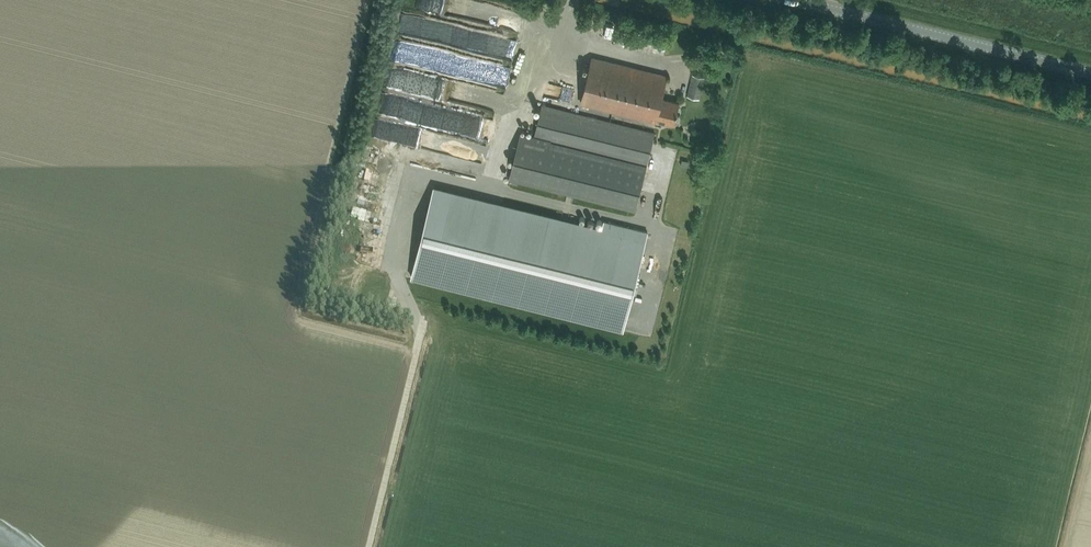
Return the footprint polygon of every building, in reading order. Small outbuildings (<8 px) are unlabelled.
[(473,4),(446,0),(424,0),(422,14),(470,21),(473,4)] [(674,124),(679,103),(661,99),(666,76),(592,58),(581,104),(657,123),(658,120),(674,124)] [(704,78),(693,75),(687,96),(699,99),(704,78)] [(492,105),(444,97),(442,106),(448,107),(445,124),(449,125),(452,108),(490,115),(492,105)] [(636,212),(655,134),(542,106),(534,137),(521,133),(509,181),(636,212)] [(387,129),(383,146),(438,159),(437,163),(466,170),(467,165),(480,168),(486,145),(395,123),(393,131),(387,129)] [(354,193),(363,191),(360,182),(352,185),(354,193)] [(603,230),(434,188),(412,279),(623,332),(648,233),(604,222),(603,230)] [(356,236),(368,237),(369,228),(357,227),(356,236)]
